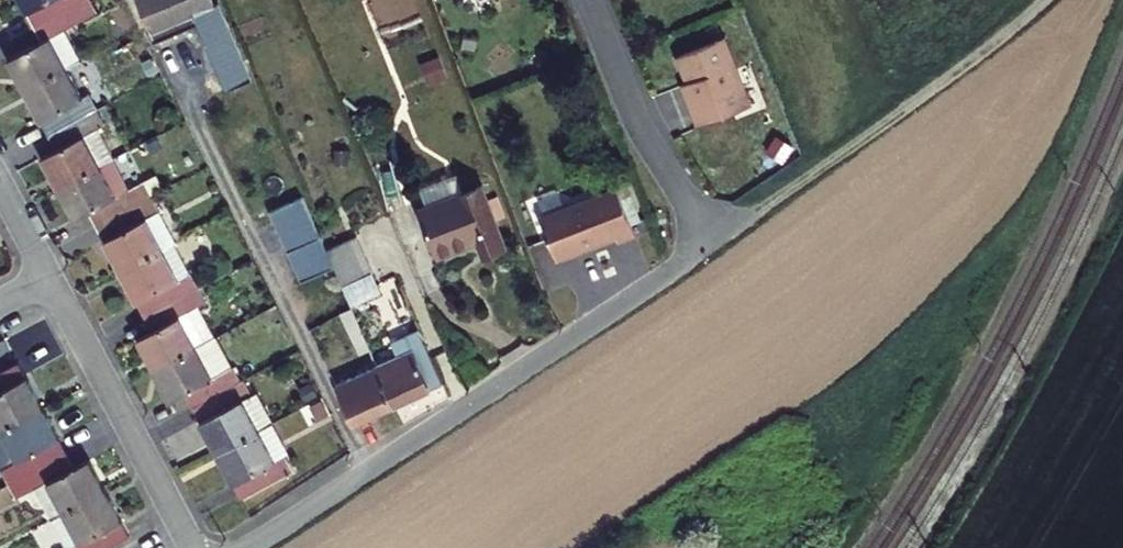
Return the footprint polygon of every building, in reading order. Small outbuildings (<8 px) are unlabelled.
[(31,32),(81,5),(78,0),(14,0),(31,32)] [(208,0),(136,0),(133,1),(154,48),(176,38),(172,28),(212,10),(208,0)] [(48,43),(89,21),(81,5),(31,32),(40,48),(6,66),(20,94),(63,71),(48,43)] [(715,39),(668,58),(679,85),(682,84),(685,92),(681,103),(691,128),(743,107),(715,39)] [(230,40),(198,55),(216,96),(245,83),(237,65),(241,63),(230,40)] [(87,101),(81,104),(63,71),(20,94),(45,140),(94,114),(87,101)] [(82,141),(103,130),(94,114),(45,140),(53,156),(38,164),(54,194),(97,171),(82,141)] [(134,190),(113,201),(97,171),(54,194),(71,225),(85,218),(92,230),(142,204),(134,190)] [(495,250),(472,191),(413,214),(431,260),(468,245),(473,258),(495,250)] [(620,245),(637,239),(619,194),(543,224),(559,263),(618,239),(620,245)] [(302,283),(334,269),(325,249),(302,198),(270,212),(302,283)] [(156,219),(151,222),(142,204),(92,230),(117,277),(172,249),(156,219)] [(369,273),(353,237),(325,249),(334,269),(341,286),(369,273)] [(183,283),(189,280),(172,249),(117,277),(141,322),(190,296),(183,283)] [(379,294),(369,273),(341,286),(350,306),(379,294)] [(178,323),(199,312),(190,296),(141,322),(149,338),(137,344),(153,375),(194,353),(178,323)] [(215,342),(199,312),(178,323),(194,353),(215,342)] [(441,379),(423,340),(374,363),(392,402),(441,379)] [(212,385),(232,375),(215,342),(194,353),(212,385)] [(232,375),(212,385),(194,353),(153,375),(171,407),(182,401),(189,414),(239,387),(232,375)] [(9,363),(0,368),(0,427),(33,409),(9,363)] [(392,402),(374,363),(372,365),(390,403),(392,402)] [(390,403),(372,365),(334,382),(352,421),(390,403)] [(240,407),(248,403),(239,387),(189,414),(213,460),(256,437),(240,407)] [(331,413),(322,397),(311,402),(319,419),(331,413)] [(253,400),(248,403),(240,407),(256,437),(269,430),(253,400)] [(58,455),(33,409),(0,427),(0,466),(1,466),(9,481),(58,455)] [(281,464),(286,461),(269,430),(256,437),(273,469),(281,464)] [(281,464),(273,469),(256,437),(213,460),(238,507),(289,481),(281,464)] [(80,462),(65,470),(58,455),(9,481),(17,495),(22,493),(38,524),(97,493),(80,462)] [(121,539),(97,493),(38,524),(51,547),(104,547),(121,539)]
